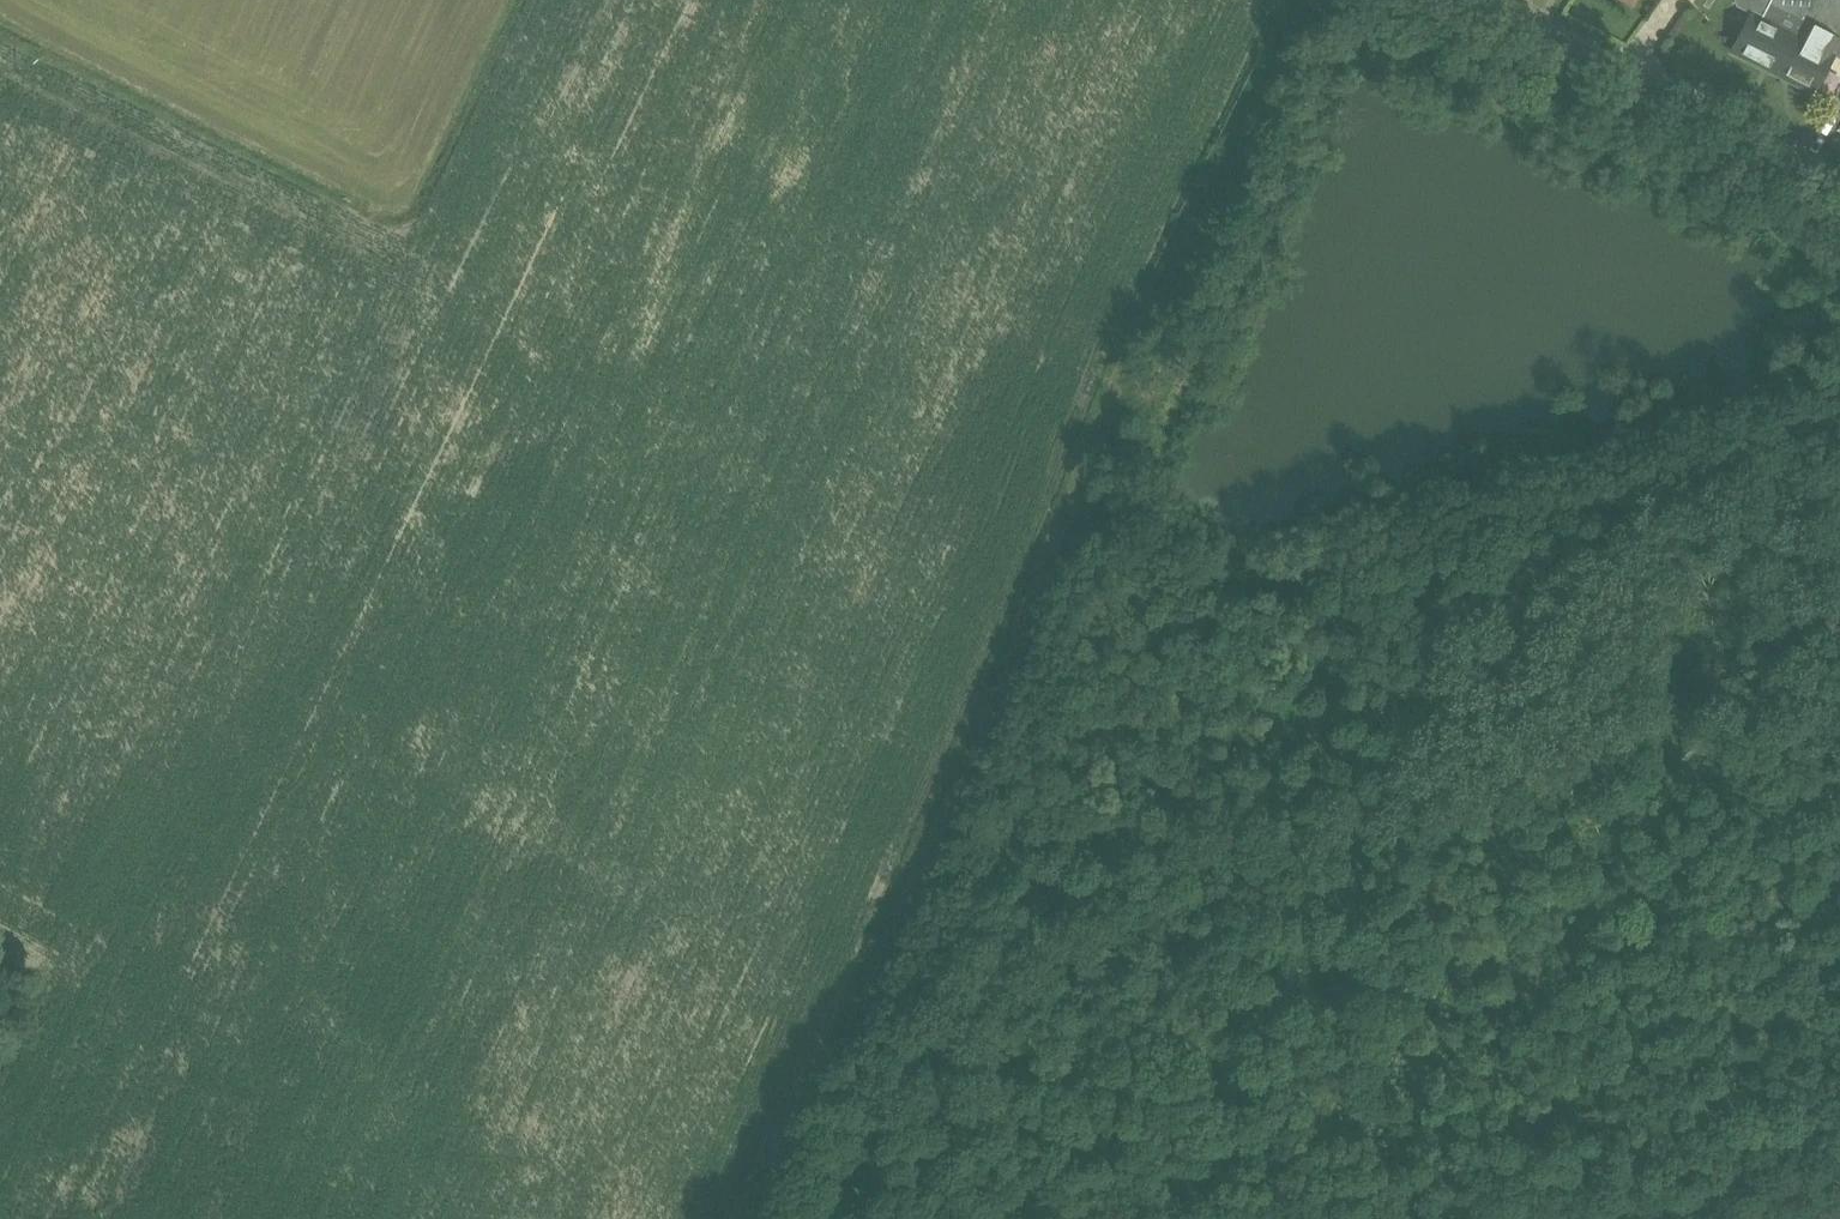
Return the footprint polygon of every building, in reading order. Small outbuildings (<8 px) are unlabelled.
[(1762,18),(1750,12),(1731,51),(1777,74),(1814,0),(1772,0),(1762,18)] [(1777,74),(1813,93),(1833,54),(1830,53),(1839,34),(1839,0),(1814,0),(1777,74)]
